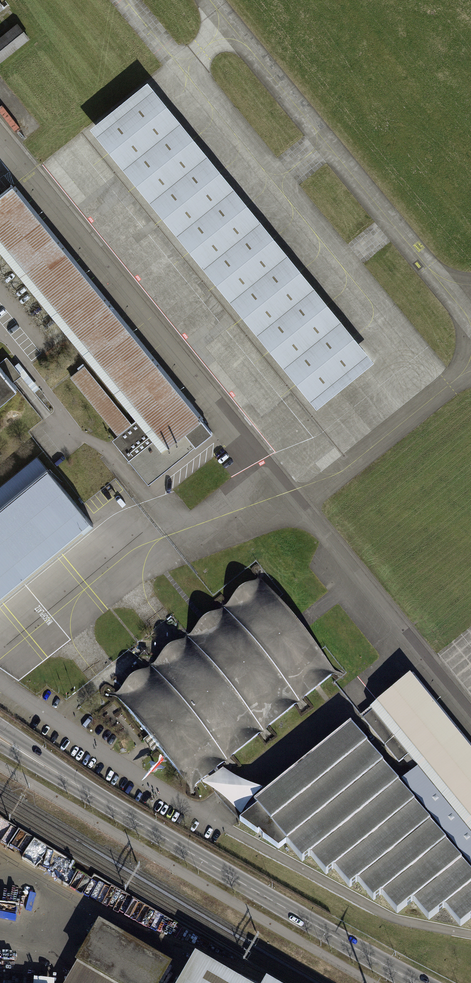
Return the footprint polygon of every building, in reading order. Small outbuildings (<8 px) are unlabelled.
[(0,39),(0,62),(30,38),(19,24),(0,39)] [(147,82),(90,128),(316,407),(374,361),(147,82)] [(0,195),(0,252),(136,420),(131,424),(84,366),(71,377),(118,435),(125,444),(119,449),(148,485),(212,433),(199,417),(12,185),(0,195)] [(0,362),(0,366),(13,382),(21,375),(7,357),(0,362)] [(16,385),(13,382),(0,366),(0,398),(16,385)] [(0,486),(0,601),(93,524),(79,507),(37,456),(0,486)] [(189,637),(116,695),(154,742),(191,788),(198,783),(202,780),(220,765),(335,673),(259,580),(189,637)] [(172,628),(147,643),(153,655),(179,640),(172,628)] [(410,676),(370,708),(372,711),(363,719),(399,763),(408,755),(418,767),(470,833),(470,751),(410,676)] [(351,724),(264,792),(245,808),(249,812),(239,821),(277,848),(397,913),(470,929),(470,833),(418,767),(398,783),(351,724)] [(245,808),(264,792),(243,782),(220,765),(202,780),(198,783),(220,795),(241,815),(245,808)] [(10,923),(13,908),(0,905),(0,921),(10,923)] [(66,982),(162,982),(172,967),(99,924),(66,982)] [(181,982),(235,982),(194,959),(191,966),(181,982)]
